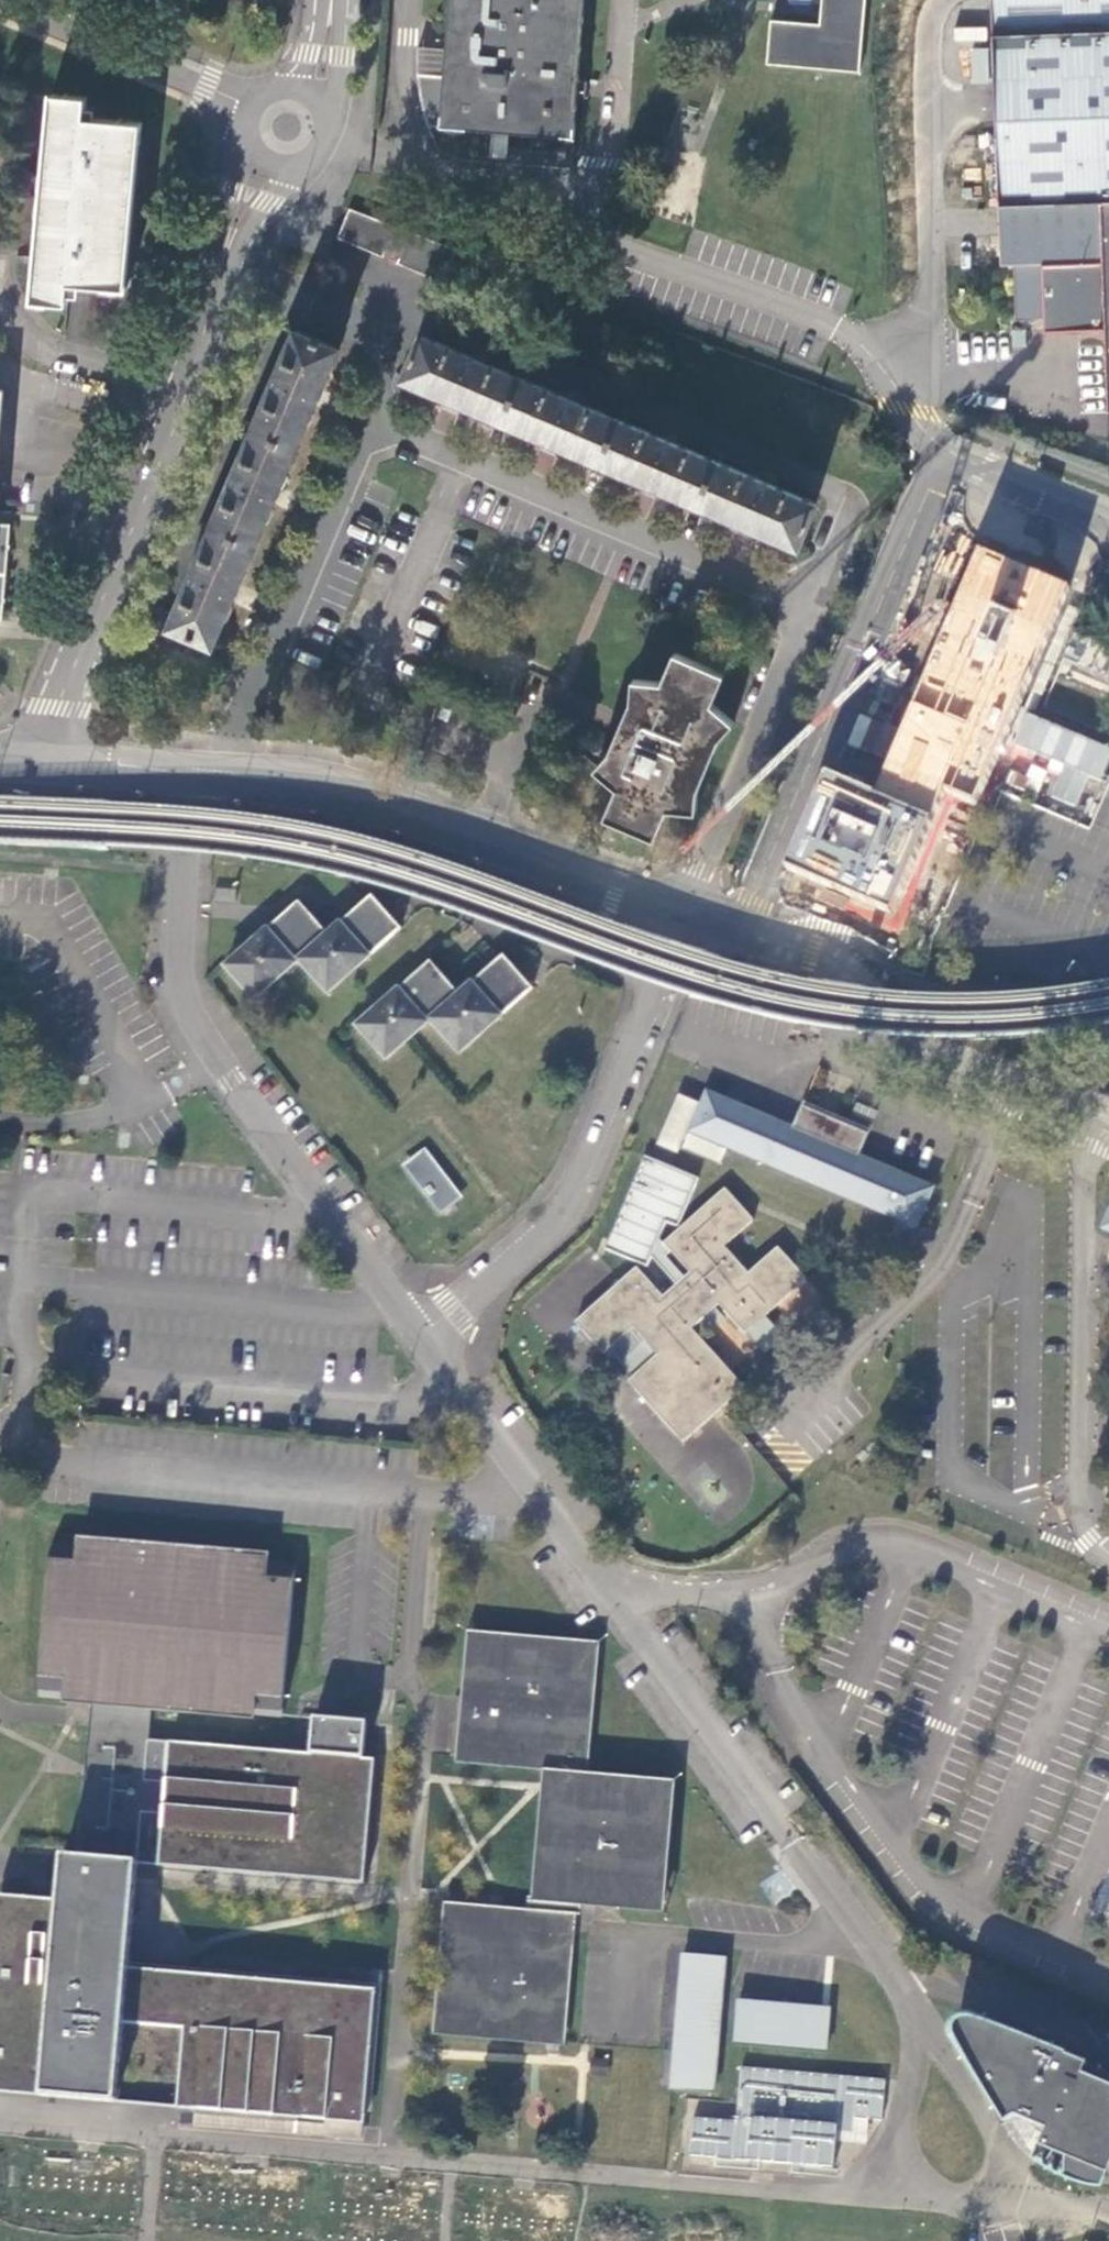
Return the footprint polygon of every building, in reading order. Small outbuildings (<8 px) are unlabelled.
[(442,43),(440,70),(414,69),(414,79),(415,87),(425,118),(436,120),(436,121),(484,125),(484,126),(571,134),(575,86),(583,86),(584,78),(575,78),(582,0),(446,0),(442,43)] [(861,67),(867,0),(821,0),(819,18),(773,14),(768,58),(861,67)] [(1001,201),(1004,267),(1005,290),(1018,289),(1020,317),(1046,316),(1047,329),(1106,326),(1108,382),(1108,0),(992,0),(1000,201),(1001,201)] [(987,27),(954,27),(954,41),(987,41),(987,27)] [(440,70),(442,43),(415,42),(414,69),(440,70)] [(85,95),(51,91),(42,193),(33,299),(68,302),(69,283),(126,287),(140,119),(83,114),(85,95)] [(385,247),(396,221),(349,204),(337,233),(383,253),(385,247)] [(385,247),(399,253),(409,226),(396,221),(385,247)] [(457,244),(409,226),(399,253),(397,259),(444,278),(457,244)] [(173,624),(213,641),(336,346),(296,329),(173,624)] [(407,374),(800,543),(818,503),(424,335),(407,374)] [(3,620),(11,522),(0,521),(0,620),(3,620)] [(825,774),(784,872),(900,921),(952,798),(981,810),(1076,589),(981,550),(877,796),(825,774)] [(606,814),(654,835),(668,804),(695,807),(698,786),(719,737),(733,721),(712,701),(725,672),(675,651),(662,680),(633,678),(631,701),(612,748),(598,764),(618,785),(606,814)] [(224,967),(252,999),(297,961),(326,994),(400,928),(370,896),(326,934),(297,902),(224,967)] [(355,1026),(384,1060),(429,1020),(458,1053),(533,988),(503,955),(459,993),(430,960),(355,1026)] [(806,1106),(796,1129),(730,1101),(708,1092),(698,1115),(695,1121),(690,1132),(917,1228),(935,1188),(860,1157),(871,1133),(806,1106)] [(692,1120),(695,1121),(698,1115),(695,1114),(700,1102),(679,1093),(657,1144),(678,1153),(683,1141),(686,1142),(682,1151),(713,1164),(720,1148),(689,1135),(688,1136),(686,1135),(692,1120)] [(400,1166),(434,1212),(455,1196),(421,1150),(400,1166)] [(697,1176),(642,1155),(605,1249),(645,1265),(648,1257),(676,1288),(685,1280),(664,1257),(669,1253),(663,1246),(656,1239),(663,1221),(677,1227),(697,1176)] [(574,1325),(604,1357),(634,1331),(658,1359),(628,1385),(684,1446),(720,1414),(745,1391),(692,1332),(719,1308),(744,1337),(806,1282),(777,1250),(747,1277),(723,1250),(753,1224),(723,1191),(663,1246),(669,1253),(690,1275),(685,1280),(676,1288),(662,1300),(636,1270),(574,1325)] [(1,2090),(17,2091),(32,2093),(41,2094),(52,2095),(68,2096),(114,2100),(128,2102),(175,2106),(192,2107),(224,2110),(251,2113),(267,2114),(276,2115),(297,2117),(303,2118),(308,2118),(323,2119),(326,2120),(330,2120),(346,2121),(352,2122),(361,2123),(366,2123),(379,1984),(374,1983),(336,1980),(283,1975),(231,1970),(204,1968),(175,1965),(127,1961),(127,1960),(127,1955),(129,1940),(131,1921),(132,1907),(132,1901),(133,1892),(134,1881),(135,1877),(136,1861),(136,1860),(157,1862),(157,1863),(212,1869),(221,1869),(279,1875),(362,1882),(372,1771),(373,1758),(362,1757),(365,1722),(312,1717),(309,1752),(241,1746),(168,1739),(168,1740),(151,1739),(145,1738),(147,1720),(148,1707),(281,1719),(281,1716),(295,1561),(52,1539),(38,1694),(64,1697),(77,1698),(91,1699),(91,1702),(90,1717),(89,1724),(89,1726),(85,1770),(77,1854),(63,1853),(61,1852),(57,1893),(57,1897),(55,1897),(32,1895),(28,1894),(3,1892),(0,1892),(0,2090),(1,2090)] [(570,1920),(571,1904),(575,1904),(593,1906),(606,1907),(619,1908),(659,1911),(661,1884),(662,1871),(663,1866),(664,1849),(665,1836),(666,1831),(667,1814),(669,1787),(647,1785),(629,1783),(620,1783),(603,1781),(585,1780),(581,1779),(582,1771),(582,1763),(583,1754),(585,1736),(586,1719),(592,1648),(565,1646),(538,1644),(525,1643),(512,1642),(467,1638),(465,1665),(465,1674),(463,1691),(463,1696),(460,1735),(458,1755),(457,1762),(476,1763),(489,1765),(502,1766),(515,1767),(528,1768),(545,1769),(545,1776),(544,1785),(544,1790),(543,1795),(541,1821),(539,1847),(538,1865),(537,1873),(536,1883),(535,1900),(533,1917),(499,1914),(493,1913),(486,1913),(446,1910),(442,1954),(439,1993),(436,2027),(436,2034),(476,2037),(507,2039),(520,2040),(546,2043),(553,2043),(560,2044),(560,2041),(561,2030),(563,2004),(564,1990),(566,1973),(568,1950),(568,1945),(569,1937),(569,1931),(569,1927),(570,1920)] [(716,2060),(717,2044),(717,2037),(718,2028),(719,2023),(719,2018),(720,2013),(724,1960),(682,1957),(677,2011),(677,2015),(676,2023),(671,2085),(670,2089),(713,2093),(714,2075),(716,2060)] [(816,2010),(787,2007),(783,2007),(779,2006),(742,2003),(737,2003),(734,2045),(775,2049),(783,2050),(825,2053),(828,2011),(824,2010),(816,2010)] [(1098,2073),(1086,2068),(1088,2063),(976,2016),(964,2029),(1017,2114),(1017,2115),(1038,2124),(1047,2128),(1037,2154),(1053,2164),(1074,2175),(1089,2179),(1106,2182),(1108,2175),(1108,2078),(1098,2073)] [(740,2160),(745,2161),(751,2161),(772,2163),(788,2164),(795,2165),(813,2167),(832,2168),(832,2158),(833,2152),(833,2147),(834,2142),(864,2144),(866,2119),(880,2120),(883,2080),(835,2076),(787,2072),(739,2068),(738,2077),(736,2101),(736,2105),(735,2110),(735,2117),(734,2123),(691,2119),(688,2156),(740,2160)] [(138,2158),(27,2150),(22,2211),(132,2220),(138,2158)] [(170,2163),(165,2224),(364,2240),(435,2240),(440,2186),(170,2163)] [(464,2189),(460,2240),(570,2240),(573,2200),(464,2189)]
